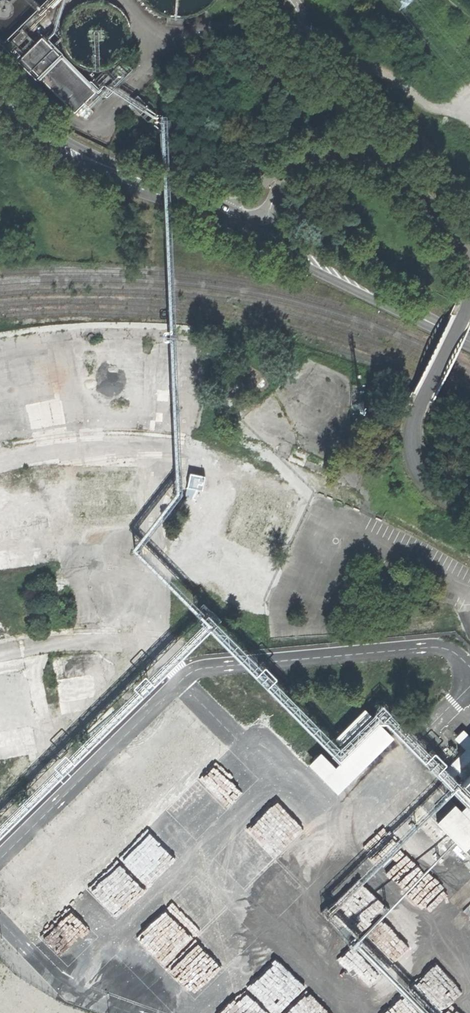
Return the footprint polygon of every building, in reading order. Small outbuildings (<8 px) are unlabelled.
[(51,0),(0,0),(0,42),(4,46),(51,0)] [(99,69),(108,68),(116,64),(123,59),(129,51),(132,43),(133,34),(132,26),(129,17),(124,10),(117,5),(109,1),(102,0),(96,0),(91,1),(82,4),(74,9),(69,16),(65,25),(64,34),(65,43),(68,52),(74,59),(82,65),(90,68),(99,69)] [(185,14),(197,11),(208,5),(213,0),(148,0),(148,1),(158,8),(169,13),(177,14),(185,14)] [(185,26),(185,14),(177,14),(169,13),(168,24),(185,26)] [(25,48),(36,38),(26,28),(15,37),(16,39),(11,44),(17,50),(22,46),(25,48)] [(58,44),(63,38),(56,30),(50,36),(58,44)] [(107,100),(45,37),(26,56),(49,81),(79,111),(94,98),(101,105),(107,100)] [(135,69),(125,60),(116,71),(124,78),(135,69)] [(118,82),(107,71),(98,79),(109,91),(118,82)] [(136,94),(129,101),(146,120),(155,112),(136,94)] [(91,105),(84,111),(91,118),(97,111),(91,105)] [(14,690),(17,686),(18,683),(17,679),(13,676),(9,676),(6,678),(4,682),(5,686),(6,688),(9,690),(14,690)] [(17,708),(21,705),(22,701),(20,697),(17,695),(13,695),(10,697),(8,700),(8,704),(10,707),(13,708),(17,708)] [(69,714),(63,715),(66,732),(72,731),(69,714)] [(454,763),(467,776),(460,783),(469,793),(469,748),(454,763)] [(440,791),(422,810),(469,859),(469,821),(440,791)]
